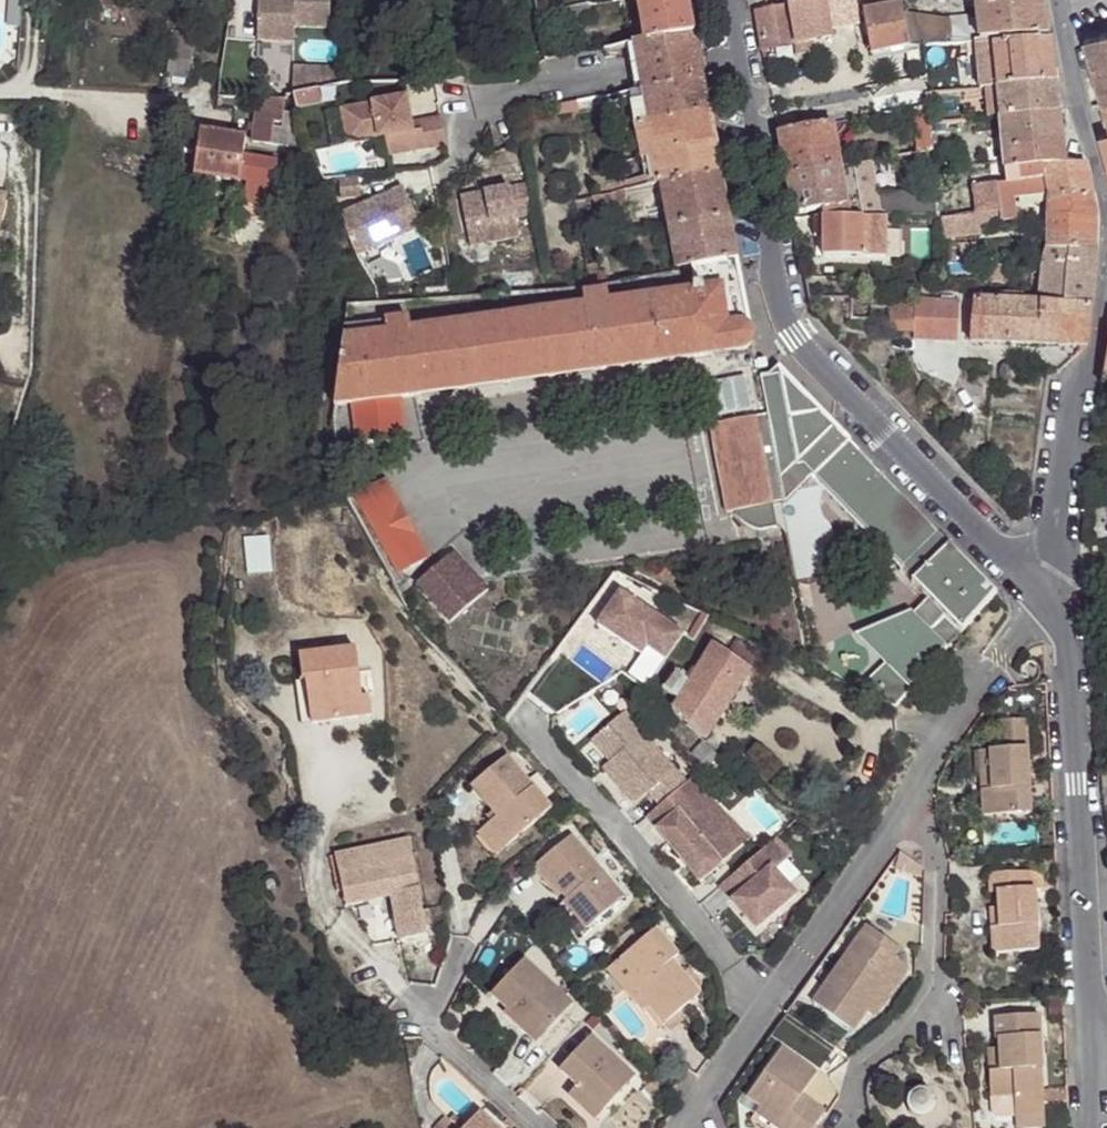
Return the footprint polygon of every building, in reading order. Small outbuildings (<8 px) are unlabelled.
[(262,42),(299,42),(299,27),(334,27),(335,0),(263,0),(262,42)] [(638,0),(625,0),(632,43),(635,43),(646,41),(638,0)] [(688,0),(638,0),(646,41),(695,32),(688,0)] [(763,48),(796,42),(811,39),(833,35),(831,22),(827,0),(817,0),(756,10),(763,48)] [(831,22),(849,19),(847,13),(844,13),(842,0),(827,0),(831,22)] [(853,22),(857,21),(853,0),(842,0),(844,13),(847,13),(849,19),(852,19),(853,22)] [(910,46),(905,15),(903,4),(902,0),(876,0),(878,9),(863,12),(871,55),(910,48),(910,46)] [(981,41),(994,41),(994,40),(1050,36),(1044,0),(976,0),(979,19),(981,41)] [(910,46),(924,45),(953,44),(951,22),(905,15),(910,46)] [(951,22),(953,44),(976,42),(981,41),(979,19),(951,22)] [(703,77),(695,32),(646,41),(635,43),(643,88),(703,77)] [(1083,38),(1101,100),(1106,98),(1106,32),(1093,35),(1083,38)] [(165,61),(162,76),(184,81),(191,43),(161,37),(157,59),(165,61)] [(811,39),(796,42),(798,57),(814,54),(811,39)] [(995,54),(998,87),(1055,82),(1053,62),(1052,54),(1050,39),(995,44),(995,54)] [(978,55),(995,54),(995,44),(994,41),(981,41),(976,42),(978,53),(978,55)] [(978,53),(976,42),(967,43),(969,54),(978,53)] [(643,88),(635,43),(632,43),(627,44),(629,51),(636,90),(643,88)] [(629,51),(627,44),(604,48),(605,55),(629,51)] [(284,90),(288,105),(314,103),(313,88),(351,84),(349,66),(290,63),(288,90),(284,90)] [(709,112),(703,77),(643,88),(645,95),(650,122),(709,112)] [(1001,117),(1058,111),(1055,82),(998,87),(998,90),(1001,117)] [(900,113),(916,109),(929,107),(928,93),(927,87),(897,93),(900,113)] [(645,95),(643,88),(636,90),(614,94),(615,100),(631,97),(645,95)] [(1001,117),(998,90),(988,91),(990,117),(1001,117)] [(650,122),(645,95),(631,97),(633,107),(634,112),(636,125),(650,122)] [(405,97),(340,109),(347,143),(385,136),(388,154),(446,144),(440,116),(419,120),(421,129),(412,131),(410,121),(405,97)] [(580,108),(578,100),(555,104),(557,113),(580,108)] [(259,101),(253,145),(300,150),(291,116),(284,115),(285,103),(259,101)] [(916,109),(921,152),(932,150),(932,140),(930,124),(929,107),(916,109)] [(1046,167),(1065,166),(1058,111),(1001,117),(1005,170),(1046,167)] [(716,144),(709,112),(650,122),(656,155),(716,144)] [(410,121),(412,131),(421,129),(419,120),(410,121)] [(832,123),(836,143),(859,140),(855,120),(832,123)] [(636,125),(634,126),(644,179),(646,188),(661,184),(656,155),(650,122),(636,125)] [(778,132),(786,175),(840,166),(836,143),(832,123),(778,132)] [(244,139),(198,133),(192,178),(238,184),(243,148),(244,139)] [(721,173),(716,144),(656,155),(661,184),(721,173)] [(854,164),(840,166),(847,206),(849,217),(861,218),(879,219),(885,219),(929,220),(938,219),(936,202),(935,188),(877,195),(871,160),(854,164)] [(277,167),(249,163),(241,223),(269,226),(277,167)] [(1048,195),(1093,195),(1086,164),(1065,166),(1046,167),(1048,180),(1047,180),(1048,192),(1048,195)] [(786,175),(793,213),(821,210),(823,217),(849,217),(847,206),(840,166),(786,175)] [(1005,170),(1006,182),(1012,183),(1047,180),(1048,180),(1046,167),(1005,170)] [(729,215),(721,173),(661,184),(669,226),(729,215)] [(356,179),(340,181),(343,197),(358,195),(356,179)] [(1013,196),(1048,192),(1047,180),(1012,183),(1006,182),(995,184),(999,211),(997,212),(998,220),(1016,218),(1013,196)] [(972,184),(974,213),(997,212),(999,211),(995,184),(995,182),(972,184)] [(526,185),(462,197),(469,245),(517,236),(514,217),(531,214),(526,185)] [(401,187),(338,216),(355,255),(419,226),(401,187)] [(629,198),(627,191),(611,194),(593,197),(594,205),(629,198)] [(1047,245),(1096,245),(1097,228),(1098,216),(1093,195),(1048,195),(1047,245)] [(974,213),(958,218),(959,226),(998,220),(997,212),(974,213)] [(737,256),(729,215),(669,226),(677,268),(691,265),(737,256)] [(823,217),(814,217),(813,237),(815,237),(815,257),(822,257),(823,217)] [(849,217),(823,217),(822,257),(884,259),(885,219),(879,219),(861,218),(849,217)] [(930,227),(941,227),(942,218),(938,219),(929,220),(930,227)] [(1096,257),(1096,245),(1047,245),(1044,255),(1040,304),(1091,305),(1095,274),(1096,257)] [(346,328),(333,407),(354,405),(359,442),(404,435),(399,398),(736,352),(743,350),(749,344),(752,337),(751,329),(750,327),(748,324),(744,322),(740,321),(735,321),(725,322),(722,306),(734,305),(739,303),(742,300),(744,295),(744,291),(737,256),(691,265),(692,271),(694,287),(689,288),(689,292),(608,302),(607,292),(584,295),(585,305),(410,330),(408,320),(346,328)] [(992,265),(994,283),(1007,283),(1004,264),(992,265)] [(680,274),(692,271),(691,265),(677,268),(677,270),(679,270),(680,274)] [(677,270),(656,274),(657,282),(681,279),(680,274),(679,270),(677,270)] [(750,327),(751,329),(744,291),(744,295),(742,300),(739,303),(734,305),(722,306),(725,322),(735,321),(740,321),(744,322),(748,324),(750,327)] [(890,306),(889,320),(889,329),(914,333),(913,340),(958,340),(958,299),(890,298),(890,306)] [(1038,344),(1040,304),(1035,303),(1035,302),(973,300),(971,342),(1038,344)] [(1087,346),(1091,305),(1040,304),(1038,344),(1087,346)] [(756,358),(758,366),(767,364),(766,356),(756,358)] [(765,402),(806,394),(779,366),(769,376),(760,377),(765,402)] [(698,419),(751,409),(745,377),(692,387),(698,419)] [(962,634),(998,594),(806,394),(765,402),(767,414),(769,423),(782,491),(784,501),(784,502),(786,500),(811,477),(822,489),(928,598),(945,615),(962,634)] [(756,416),(757,426),(769,423),(767,414),(756,416)] [(757,426),(756,416),(709,425),(726,512),(733,511),(772,503),(771,494),(782,491),(769,423),(757,426)] [(811,477),(786,500),(798,512),(822,489),(811,477)] [(382,478),(354,493),(356,497),(381,483),(421,556),(424,554),(382,478)] [(381,483),(356,497),(354,493),(344,499),(348,505),(390,582),(400,577),(396,569),(421,556),(381,483)] [(831,527),(827,521),(823,516),(821,509),(821,503),(822,495),(823,492),(822,489),(798,512),(786,500),(784,502),(790,534),(799,583),(803,585),(811,585),(817,582),(823,572),(824,562),(827,555),(831,549),(834,542),(833,535),(831,527)] [(771,494),(772,503),(784,501),(782,491),(771,494)] [(776,526),(772,503),(733,511),(738,517),(743,522),(747,524),(751,526),(756,528),(760,529),(776,526)] [(415,585),(417,588),(450,624),(488,591),(477,578),(453,553),(415,585)] [(672,666),(691,641),(629,596),(605,628),(648,660),(653,653),(672,666)] [(945,615),(928,598),(912,615),(929,632),(945,615)] [(895,709),(962,634),(945,615),(929,632),(912,615),(910,613),(865,633),(889,659),(858,688),(856,688),(855,689),(895,709)] [(667,719),(697,738),(703,743),(708,738),(750,672),(714,647),(687,686),(673,674),(658,698),(672,709),(667,719)] [(305,686),(311,728),(370,719),(368,700),(360,701),(359,694),(372,692),(369,671),(356,673),(353,653),(296,662),(300,686),(305,686)] [(301,730),(311,728),(305,686),(300,686),(294,687),(301,730)] [(624,712),(590,740),(609,762),(615,769),(608,775),(633,805),(647,793),(659,806),(685,784),(624,712)] [(988,751),(967,753),(968,777),(979,776),(989,776),(990,788),(980,789),(981,816),(1030,814),(1025,719),(996,721),(997,751),(988,751)] [(724,760),(708,745),(697,757),(712,772),(724,760)] [(489,827),(507,849),(555,810),(511,756),(472,787),(498,818),(489,827)] [(608,775),(615,769),(609,762),(602,768),(608,775)] [(989,776),(979,776),(980,789),(990,788),(989,776)] [(690,779),(685,784),(659,806),(646,817),(700,881),(738,848),(729,836),(726,813),(690,779)] [(750,839),(726,813),(729,836),(738,848),(750,839)] [(499,855),(507,849),(489,827),(481,834),(499,855)] [(571,898),(593,925),(624,901),(573,838),(537,865),(565,901),(571,898)] [(770,842),(718,888),(754,930),(795,895),(772,870),(785,859),(770,842)] [(429,941),(431,940),(424,911),(408,845),(335,861),(340,880),(336,882),(336,889),(325,890),(333,913),(391,901),(402,947),(429,941)] [(1002,927),(994,926),(995,954),(1042,951),(1037,888),(1030,889),(1030,872),(989,874),(991,893),(1001,892),(1001,908),(1002,927)] [(585,932),(593,925),(571,898),(565,901),(563,903),(585,932)] [(992,909),(994,926),(1002,927),(1001,908),(992,909)] [(866,927),(812,1005),(852,1033),(867,1012),(876,1018),(909,970),(906,954),(866,927)] [(638,989),(650,1004),(666,1024),(667,1023),(679,1013),(703,993),(698,987),(687,972),(678,960),(683,956),(661,928),(623,958),(643,984),(638,989)] [(646,1009),(650,1004),(638,989),(643,984),(623,958),(613,967),(646,1009)] [(534,1020),(549,1034),(575,1005),(527,959),(494,993),(512,1010),(528,1025),(534,1020)] [(704,983),(692,968),(687,972),(698,987),(704,983)] [(540,1043),(549,1034),(534,1020),(528,1025),(512,1010),(508,1015),(540,1043)] [(673,1030),(685,1020),(679,1013),(667,1023),(673,1030)] [(1017,1119),(1045,1117),(1039,1018),(994,1020),(995,1042),(1000,1042),(1000,1051),(1002,1073),(990,1074),(992,1117),(995,1119),(1017,1119)] [(580,1087),(606,1111),(638,1079),(593,1037),(562,1070),(580,1087)] [(801,1096),(818,1074),(782,1050),(747,1099),(760,1108),(787,1127),(814,1127),(824,1113),(809,1102),(805,1107),(797,1100),(801,1096)] [(1002,1073),(1000,1051),(989,1052),(990,1074),(1002,1073)] [(667,1096),(656,1081),(648,1089),(659,1103),(667,1096)] [(926,1086),(918,1085),(914,1086),(907,1090),(903,1098),(903,1106),(908,1114),(912,1116),(920,1117),(928,1115),(934,1108),(935,1100),(933,1092),(926,1086)] [(597,1121),(606,1111),(580,1087),(571,1096),(597,1121)] [(809,1102),(801,1096),(797,1100),(805,1107),(809,1102)] [(760,1108),(755,1115),(775,1127),(787,1127),(760,1108)] [(480,1113),(465,1127),(496,1127),(480,1113)] [(1045,1117),(1017,1119),(1018,1127),(1045,1127),(1045,1117)]
